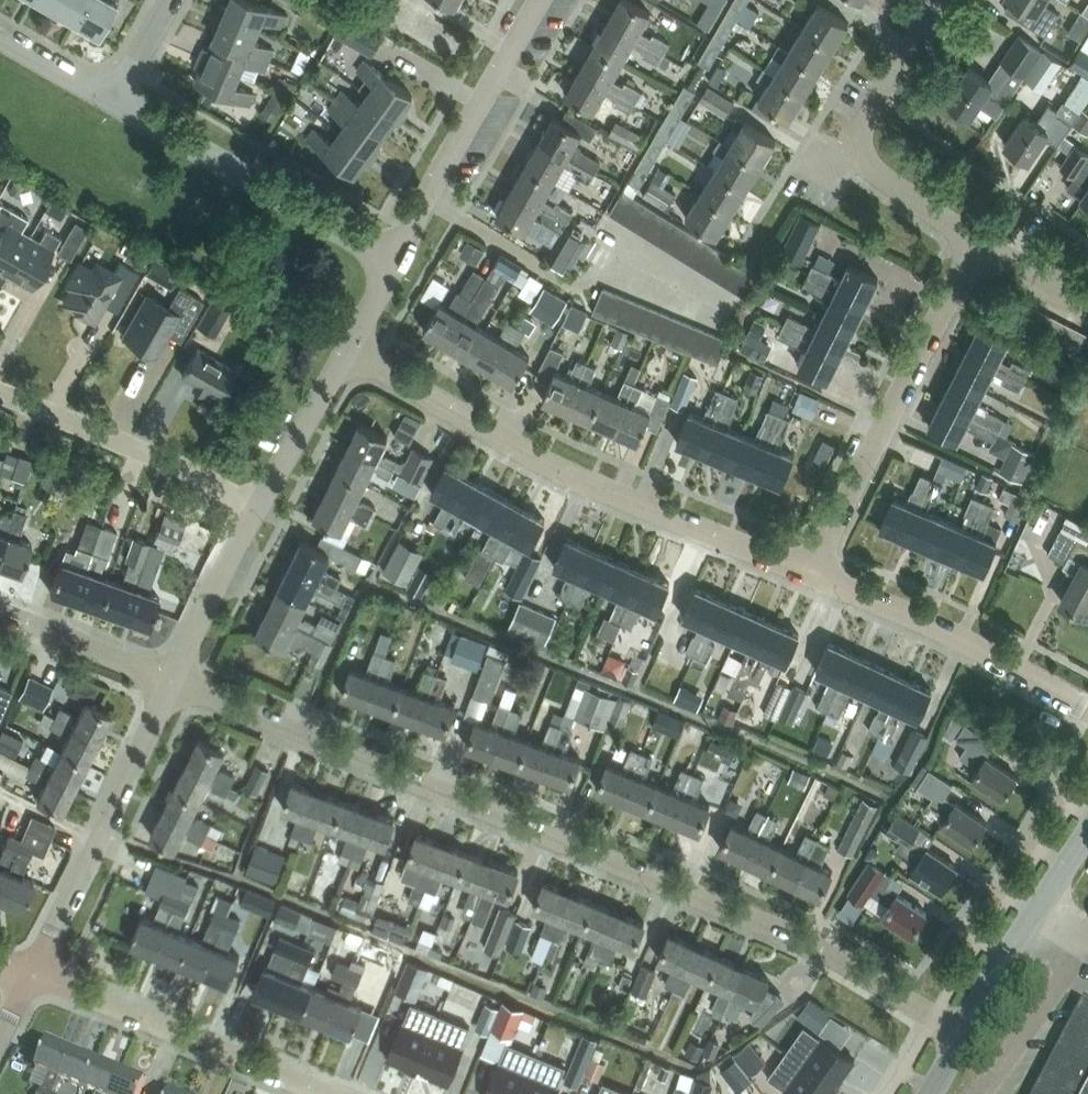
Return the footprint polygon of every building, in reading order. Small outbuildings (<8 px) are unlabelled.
[(53,9),(58,0),(37,0),(53,9)] [(75,22),(88,0),(58,0),(53,9),(75,22)] [(75,22),(98,35),(116,3),(110,0),(88,0),(75,22)] [(218,12),(258,29),(263,17),(283,25),(288,14),(253,0),(230,0),(227,6),(221,3),(218,12)] [(607,21),(663,53),(669,43),(653,33),(651,37),(640,31),(650,13),(628,0),(619,0),(607,21)] [(697,21),(709,28),(726,0),(706,0),(709,2),(697,21)] [(725,14),(736,21),(738,17),(747,2),(748,0),(734,0),(725,14)] [(1045,0),(1012,0),(1006,10),(1046,35),(1060,13),(1044,3),(1045,0)] [(747,2),(738,17),(750,25),(759,10),(747,2)] [(835,45),(849,22),(818,3),(803,26),(835,45)] [(219,24),(214,37),(269,60),(273,49),(253,41),(258,29),(218,12),(214,21),(219,24)] [(371,56),(384,34),(345,12),(332,33),(371,56)] [(723,41),(736,21),(725,14),(713,36),(723,41)] [(622,61),(632,44),(643,50),(641,54),(657,63),(663,53),(607,21),(594,45),(622,61)] [(819,70),(835,45),(803,26),(788,50),(788,51),(819,70)] [(1014,90),(1041,49),(1019,34),(989,80),(968,66),(946,98),(970,115),(979,103),(994,113),(1010,88),(1014,90)] [(721,46),(723,41),(713,36),(698,61),(709,67),(721,46)] [(209,50),(202,47),(199,56),(239,73),(244,62),(264,70),(269,60),(214,37),(209,50)] [(805,94),(819,70),(788,51),(788,50),(779,44),(772,56),(781,62),(773,74),(773,75),(805,94)] [(612,80),(622,61),(594,45),(580,69),(635,101),(641,91),(625,82),(623,86),(612,80)] [(1081,47),(1071,64),(1087,74),(1087,51),(1081,47)] [(1062,61),(1044,49),(1024,76),(1043,89),(1062,61)] [(663,53),(657,63),(665,67),(671,57),(663,53)] [(234,85),(239,73),(199,56),(195,65),(201,68),(195,81),(250,105),(254,94),(234,85)] [(367,93),(403,119),(409,111),(404,107),(412,95),(364,60),(357,69),(366,76),(358,87),(367,93)] [(773,74),(763,68),(757,78),(767,84),(758,98),(790,118),(805,94),(773,75),(773,74)] [(594,110),(605,92),(616,98),(613,102),(630,111),(635,101),(580,69),(566,94),(594,110)] [(1087,97),(1087,78),(1082,74),(1069,93),(1084,103),(1087,97)] [(280,76),(274,90),(290,97),(291,97),(294,90),(297,83),(280,76)] [(695,91),(684,85),(670,111),(680,117),(681,114),(695,91)] [(698,100),(725,117),(734,101),(707,85),(698,100)] [(342,90),(336,99),(384,134),(392,123),(397,127),(403,119),(367,93),(360,103),(342,90)] [(274,92),(267,103),(279,110),(286,99),(274,92)] [(329,108),(346,121),(339,131),(375,157),(380,150),(375,146),(384,134),(336,99),(329,108)] [(1024,114),(1005,143),(1029,160),(1046,136),(1057,144),(1072,123),(1057,112),(1059,110),(1049,103),(1036,122),(1024,114)] [(1082,108),(1072,123),(1087,134),(1087,133),(1087,112),(1082,108)] [(553,116),(538,141),(594,173),(600,163),(585,154),(586,153),(573,145),(580,133),(581,134),(581,133),(591,138),(597,127),(567,109),(561,121),(553,116)] [(670,111),(655,135),(666,141),(680,117),(670,111)] [(738,117),(732,127),(739,130),(730,144),(761,163),(776,140),(738,117)] [(639,149),(645,136),(615,120),(608,133),(639,149)] [(369,165),(375,157),(339,131),(331,141),(314,128),(307,138),(355,173),(364,161),(369,165)] [(653,164),(666,141),(655,135),(642,158),(653,164)] [(720,138),(714,149),(724,155),(730,144),(720,138)] [(553,181),(564,163),(575,170),(572,174),(589,183),(594,173),(538,141),(525,165),(553,181)] [(746,188),(761,163),(730,144),(724,155),(715,169),(746,188)] [(1076,144),(1060,166),(1075,176),(1068,187),(1087,201),(1087,153),(1076,144)] [(639,187),(653,164),(642,158),(629,181),(639,187)] [(543,199),(553,181),(525,165),(511,189),(567,221),(572,211),(556,202),(554,206),(543,199)] [(701,191),(732,211),(746,188),(715,169),(709,177),(701,191)] [(19,195),(25,185),(15,178),(9,188),(19,195)] [(675,193),(652,179),(643,195),(665,209),(675,193)] [(561,231),(567,221),(511,189),(497,214),(525,230),(534,216),(561,231)] [(623,190),(609,213),(619,219),(633,196),(623,190)] [(717,236),(732,211),(701,191),(685,216),(717,236)] [(628,225),(642,202),(633,196),(619,219),(628,225)] [(7,275),(29,237),(20,232),(28,217),(1,201),(0,202),(0,267),(8,272),(7,274),(7,275)] [(642,202),(628,225),(638,231),(652,208),(642,202)] [(648,237),(662,214),(652,208),(638,231),(648,237)] [(820,223),(800,213),(781,253),(801,262),(820,223)] [(662,214),(648,237),(658,243),(672,220),(662,214)] [(682,226),(672,220),(658,243),(667,249),(682,226)] [(88,228),(75,221),(58,251),(70,258),(88,228)] [(682,226),(667,249),(677,255),(691,232),(682,226)] [(586,240),(563,227),(546,258),(569,270),(586,240)] [(38,242),(29,237),(7,275),(8,275),(10,273),(21,279),(20,282),(31,288),(61,236),(46,228),(38,242)] [(687,261),(701,238),(691,232),(677,255),(687,261)] [(468,238),(460,253),(476,263),(485,248),(468,238)] [(701,238),(687,261),(697,267),(711,244),(701,238)] [(130,244),(123,258),(142,268),(149,255),(130,244)] [(706,273),(721,250),(711,244),(697,267),(706,273)] [(721,250),(706,273),(716,279),(730,256),(721,250)] [(513,279),(521,267),(500,254),(492,266),(513,279)] [(726,285),(740,263),(730,256),(716,279),(726,285)] [(179,274),(154,259),(145,274),(171,289),(179,274)] [(69,284),(73,287),(64,302),(94,319),(109,293),(122,301),(139,272),(120,261),(114,272),(98,263),(93,270),(80,263),(69,284)] [(740,263),(726,285),(736,291),(750,269),(740,263)] [(830,272),(830,273),(825,283),(836,289),(865,304),(878,278),(848,263),(841,277),(830,272)] [(830,273),(813,264),(808,275),(825,283),(830,273)] [(446,343),(486,277),(474,269),(460,292),(458,291),(448,307),(439,302),(423,329),(446,343)] [(750,269),(736,291),(745,297),(755,281),(760,275),(750,269)] [(520,270),(514,279),(523,285),(529,276),(520,270)] [(819,294),(825,283),(808,275),(803,286),(819,294)] [(446,343),(468,357),(484,329),(474,323),(498,284),(486,277),(446,343)] [(147,294),(123,336),(156,355),(176,320),(188,327),(203,300),(180,287),(168,307),(147,294)] [(567,301),(544,287),(530,311),(552,325),(567,301)] [(606,318),(616,293),(603,288),(593,312),(606,318)] [(830,300),(822,317),(852,331),(865,304),(836,289),(830,300)] [(618,323),(628,298),(616,293),(606,318),(618,323)] [(196,325),(216,336),(233,305),(214,294),(196,325)] [(1016,296),(1005,318),(1015,323),(1026,302),(1016,296)] [(628,298),(618,323),(631,328),(641,303),(628,298)] [(643,333),(653,308),(641,303),(631,328),(643,333)] [(563,323),(562,323),(572,327),(577,316),(581,309),(573,305),(571,304),(568,312),(563,323)] [(1036,334),(1047,313),(1037,307),(1025,329),(1036,334)] [(653,308),(643,333),(656,338),(666,313),(653,308)] [(666,313),(656,338),(668,343),(678,319),(666,313)] [(1057,318),(1047,313),(1036,334),(1046,339),(1057,318)] [(800,333),(805,323),(788,315),(783,325),(800,333)] [(805,323),(800,333),(841,353),(852,331),(822,317),(816,328),(805,323)] [(1056,345),(1068,323),(1057,318),(1046,339),(1056,345)] [(681,349),(691,324),(678,319),(668,343),(681,349)] [(490,370),(517,326),(508,321),(501,333),(503,334),(500,339),(484,329),(468,357),(490,370)] [(754,321),(748,332),(759,337),(765,326),(754,321)] [(1056,345),(1067,350),(1078,329),(1068,323),(1056,345)] [(691,324),(681,349),(693,354),(704,329),(691,324)] [(1009,339),(979,324),(966,350),(993,364),(996,365),(1009,339)] [(778,336),(795,344),(800,333),(783,325),(778,336)] [(525,331),(517,326),(490,370),(513,384),(529,356),(515,348),(525,331)] [(618,327),(611,343),(622,348),(630,332),(618,327)] [(706,359),(716,334),(704,329),(693,354),(706,359)] [(1087,334),(1078,329),(1067,350),(1077,356),(1087,334)] [(799,364),(829,379),(841,353),(800,333),(795,344),(806,349),(799,364)] [(716,334),(706,359),(718,364),(723,352),(729,339),(716,334)] [(740,349),(766,361),(772,346),(748,334),(740,349)] [(1077,356),(1087,361),(1087,360),(1087,334),(1077,356)] [(542,399),(566,410),(587,363),(578,359),(573,371),(569,369),(566,375),(556,371),(564,352),(551,346),(536,375),(549,383),(542,399)] [(235,369),(197,347),(182,374),(194,381),(191,386),(205,394),(208,389),(220,396),(235,369)] [(996,365),(993,364),(966,350),(966,351),(954,375),(983,390),(996,365)] [(1046,378),(1070,390),(1082,365),(1059,353),(1046,378)] [(247,356),(241,366),(250,371),(255,361),(247,356)] [(1029,368),(1013,360),(1007,371),(1024,379),(1029,368)] [(591,380),(596,367),(587,363),(566,410),(590,420),(602,391),(586,384),(588,379),(591,380)] [(620,399),(602,391),(590,420),(614,431),(634,383),(641,367),(632,364),(630,369),(619,392),(622,394),(620,399)] [(697,377),(683,371),(670,405),(684,411),(697,377)] [(1018,390),(1024,379),(1007,371),(1004,376),(1002,381),(1018,390)] [(987,409),(976,404),(983,390),(954,375),(941,399),(982,420),(987,409)] [(670,399),(657,393),(634,383),(614,431),(638,442),(645,425),(657,430),(670,399)] [(676,442),(703,452),(727,393),(716,388),(704,417),(689,411),(676,442)] [(812,417),(819,399),(800,391),(793,409),(812,417)] [(741,432),(727,427),(731,415),(731,414),(738,397),(727,393),(703,452),(728,463),(741,432)] [(982,420),(941,399),(928,425),(958,440),(965,425),(977,431),(982,420)] [(418,440),(429,416),(413,408),(401,433),(418,440)] [(987,409),(982,420),(999,428),(1004,418),(987,409)] [(755,438),(741,432),(728,463),(755,474),(779,414),(768,410),(761,427),(760,426),(755,438)] [(789,419),(779,414),(755,474),(781,484),(793,454),(778,448),(783,436),(782,436),(789,419)] [(977,431),(993,439),(999,428),(982,420),(977,431)] [(388,436),(359,422),(347,446),(393,469),(398,460),(385,454),(384,456),(379,453),(388,436)] [(823,438),(818,449),(830,455),(835,444),(823,438)] [(1022,482),(1035,453),(1012,442),(998,471),(1022,482)] [(909,461),(930,471),(933,472),(940,455),(917,444),(909,461)] [(347,446),(336,469),(364,483),(372,468),(377,470),(376,471),(389,478),(393,469),(347,446)] [(420,481),(432,457),(412,447),(407,460),(401,462),(397,469),(420,481)] [(24,480),(31,459),(19,454),(12,476),(24,480)] [(433,522),(444,528),(456,506),(455,506),(471,478),(446,464),(431,492),(448,502),(445,507),(443,505),(433,522)] [(336,469),(325,492),(353,507),(370,515),(375,506),(362,500),(361,502),(356,500),(364,483),(336,469)] [(982,473),(976,487),(987,491),(992,477),(982,473)] [(880,527),(906,538),(930,478),(921,474),(914,491),(912,490),(907,502),(893,496),(880,527)] [(415,495),(420,484),(409,478),(403,490),(415,495)] [(496,491),(495,491),(471,478),(455,506),(456,506),(444,528),(454,533),(463,517),(460,515),(463,510),(480,520),(496,491)] [(935,501),(935,500),(942,483),(930,478),(906,538),(928,547),(942,517),(930,512),(935,501)] [(998,499),(1009,503),(1004,513),(1019,519),(1029,498),(1014,491),(1004,487),(998,499)] [(492,555),(504,533),(505,533),(520,505),(496,491),(480,520),(497,529),(495,535),(491,533),(482,549),(492,555)] [(370,515),(353,507),(325,492),(313,516),(341,530),(350,513),(354,516),(353,518),(366,524),(370,515)] [(959,525),(942,517),(928,547),(957,560),(982,500),(972,496),(965,513),(964,513),(959,525)] [(997,541),(982,534),(987,522),(986,522),(994,505),(982,500),(957,560),(984,571),(997,541)] [(511,537),(515,539),(529,547),(545,519),(520,505),(505,533),(504,533),(492,555),(502,561),(512,544),(508,542),(511,537)] [(12,516),(0,553),(0,566),(21,573),(31,542),(19,538),(27,513),(15,509),(12,516)] [(175,548),(180,535),(185,519),(164,512),(158,528),(154,542),(175,549),(175,548)] [(12,516),(3,513),(0,522),(0,553),(12,516)] [(87,520),(77,547),(83,549),(78,561),(81,562),(79,567),(61,561),(50,591),(75,600),(102,526),(87,520)] [(117,531),(102,526),(75,600),(99,608),(110,579),(93,572),(95,567),(97,568),(99,563),(105,565),(117,531)] [(363,555),(343,546),(322,535),(316,547),(301,539),(290,563),(336,586),(340,577),(323,568),(330,554),(357,567),(363,555)] [(99,608),(124,617),(149,542),(133,537),(126,559),(130,560),(124,577),(129,579),(127,585),(110,579),(99,608)] [(559,595),(569,600),(579,577),(592,548),(566,537),(553,566),(572,574),(570,580),(566,578),(559,595)] [(1084,561),(1087,554),(1087,542),(1079,537),(1063,566),(1076,573),(1061,601),(1087,615),(1087,563),(1084,561)] [(400,540),(383,571),(407,583),(423,552),(400,540)] [(146,585),(150,572),(141,569),(143,564),(142,564),(150,542),(149,542),(124,617),(149,626),(159,596),(141,590),(143,584),(146,585)] [(605,589),(618,559),(592,548),(579,577),(569,600),(580,605),(588,588),(584,586),(586,581),(605,589)] [(541,558),(524,550),(504,590),(522,599),(541,558)] [(644,571),(618,559),(605,589),(623,597),(621,603),(617,601),(609,618),(620,623),(630,600),(631,600),(644,571)] [(341,605),(337,616),(345,619),(355,596),(347,593),(336,586),(290,563),(278,586),(307,601),(312,590),(341,605)] [(419,564),(407,588),(422,595),(434,572),(419,564)] [(620,623),(622,624),(631,628),(638,611),(635,609),(637,603),(656,612),(669,582),(644,571),(631,600),(630,600),(620,623)] [(300,615),(307,601),(278,586),(267,610),(313,632),(317,624),(300,615)] [(685,652),(696,656),(709,628),(722,599),(696,587),(683,616),(700,624),(695,636),(693,635),(685,652)] [(714,630),(719,633),(734,640),(747,610),(722,599),(709,628),(696,656),(707,661),(714,644),(709,642),(714,630)] [(508,626),(545,642),(556,618),(520,602),(519,601),(508,626)] [(333,643),(330,642),(312,633),(313,632),(267,610),(255,633),(267,640),(269,641),(273,652),(302,642),(315,649),(310,659),(322,665),(333,643)] [(773,622),(747,610),(734,640),(749,646),(736,674),(747,679),(760,651),(773,622)] [(340,623),(322,615),(313,633),(331,641),(340,623)] [(786,663),(799,633),(773,622),(760,651),(747,679),(758,684),(770,656),(786,663)] [(454,654),(479,664),(487,644),(461,634),(454,654)] [(818,706),(828,711),(853,653),(829,641),(816,670),(831,678),(818,706)] [(341,694),(367,703),(385,655),(374,652),(369,667),(372,668),(370,674),(351,667),(341,694)] [(505,659),(488,653),(473,695),(490,701),(505,659)] [(859,691),(873,662),(853,653),(828,711),(839,716),(852,687),(859,691)] [(403,686),(384,679),(386,673),(390,675),(395,659),(385,655),(367,703),(393,713),(403,686)] [(868,729),(878,734),(886,717),(891,706),(904,676),(873,662),(859,691),(883,702),(878,713),(876,712),(868,729)] [(627,665),(621,679),(632,684),(638,670),(627,665)] [(422,693),(403,686),(393,713),(418,722),(436,674),(425,670),(420,686),(424,687),(422,693)] [(447,678),(436,674),(418,722),(445,732),(455,705),(435,698),(437,692),(441,693),(447,678)] [(53,687),(29,676),(19,697),(43,708),(53,687)] [(918,718),(931,689),(904,676),(891,706),(918,718)] [(579,679),(561,726),(561,727),(569,729),(574,715),(605,727),(616,697),(586,686),(588,683),(579,679)] [(791,686),(778,681),(763,713),(777,719),(781,709),(791,686)] [(85,683),(80,693),(82,697),(90,701),(96,688),(85,683)] [(674,699),(685,704),(692,689),(681,684),(674,699)] [(11,690),(0,686),(0,717),(11,690)] [(794,721),(807,691),(795,686),(781,716),(794,721)] [(632,700),(617,695),(604,730),(620,735),(632,700)] [(76,720),(71,717),(73,714),(60,707),(55,716),(98,738),(110,713),(85,701),(76,720)] [(492,756),(510,708),(499,704),(494,719),(498,721),(496,726),(476,719),(466,746),(492,756)] [(724,704),(719,717),(732,722),(737,709),(724,704)] [(521,712),(510,708),(492,756),(518,765),(528,738),(509,731),(511,726),(515,727),(521,712)] [(659,709),(652,726),(665,731),(672,715),(659,709)] [(43,710),(39,720),(50,725),(55,716),(43,710)] [(70,731),(60,751),(86,761),(98,738),(55,716),(50,725),(64,732),(65,728),(70,731)] [(886,717),(878,734),(889,739),(897,722),(892,720),(886,717)] [(951,740),(962,722),(952,717),(942,735),(951,740)] [(561,727),(561,726),(551,723),(545,738),(549,739),(547,745),(528,738),(518,765),(544,774),(561,727)] [(994,742),(965,723),(955,738),(966,745),(959,756),(977,768),(971,778),(1002,798),(1016,776),(986,756),(994,742)] [(688,725),(683,737),(694,741),(699,729),(688,725)] [(569,729),(561,727),(544,774),(570,784),(580,757),(560,750),(562,744),(566,746),(572,730),(569,729)] [(895,764),(911,772),(930,735),(913,727),(895,764)] [(16,755),(23,739),(2,729),(0,733),(0,748),(16,755)] [(827,754),(833,741),(818,735),(812,748),(827,754)] [(199,739),(186,763),(230,783),(234,775),(221,769),(219,772),(214,770),(224,751),(199,739)] [(711,739),(705,751),(729,762),(734,749),(711,739)] [(597,789),(623,799),(642,752),(631,748),(625,763),(629,764),(627,770),(608,762),(597,789)] [(0,749),(0,767),(23,779),(26,773),(30,764),(0,749)] [(844,750),(838,762),(847,767),(853,754),(844,750)] [(52,768),(47,765),(49,761),(35,755),(31,763),(76,783),(86,761),(60,751),(52,768)] [(659,783),(640,776),(642,770),(646,771),(652,756),(642,752),(623,799),(648,810),(659,783)] [(738,788),(754,795),(767,769),(751,761),(738,788)] [(62,810),(76,783),(31,763),(30,764),(26,773),(40,780),(41,776),(46,779),(37,798),(62,810)] [(209,781),(214,783),(212,787),(225,794),(230,783),(186,763),(174,789),(199,801),(209,781)] [(256,795),(268,771),(257,765),(244,788),(256,795)] [(794,768),(788,781),(804,788),(809,775),(794,768)] [(677,791),(659,783),(648,810),(673,820),(692,773),(682,769),(676,784),(680,785),(677,791)] [(951,785),(929,769),(917,787),(932,797),(929,802),(947,814),(941,824),(972,844),(986,822),(955,802),(954,803),(944,796),(951,785)] [(703,777),(692,773),(673,820),(699,831),(710,804),(690,796),(693,791),(697,792),(703,777)] [(292,833),(302,836),(318,791),(292,782),(283,808),(303,815),(301,820),(297,819),(292,833)] [(828,783),(823,793),(834,798),(839,788),(828,783)] [(174,789),(162,813),(205,833),(210,823),(197,816),(195,820),(190,818),(199,801),(174,789)] [(311,840),(316,826),(313,824),(314,819),(334,826),(343,800),(318,791),(302,836),(311,840)] [(862,798),(855,814),(837,848),(852,855),(869,821),(877,805),(862,798)] [(368,809),(343,800),(334,826),(353,833),(351,838),(347,837),(342,851),(352,855),(368,809)] [(394,819),(368,809),(352,855),(362,858),(367,844),(363,843),(365,838),(384,845),(394,819)] [(720,848),(745,860),(768,814),(757,809),(750,824),(754,826),(751,831),(733,822),(720,848)] [(189,831),(187,835),(201,842),(205,833),(162,813),(150,835),(175,848),(185,829),(189,831)] [(899,850),(898,851),(917,863),(911,871),(941,890),(956,867),(927,847),(926,848),(912,839),(919,827),(898,813),(886,832),(901,841),(896,849),(899,850)] [(745,860),(770,872),(782,846),(764,838),(767,832),(770,834),(778,819),(768,814),(745,860)] [(31,816),(31,815),(21,840),(8,834),(2,849),(3,849),(0,856),(0,892),(31,816)] [(27,859),(28,859),(32,850),(43,854),(55,826),(31,816),(0,892),(0,899),(22,908),(33,880),(21,875),(27,859)] [(205,833),(201,842),(213,848),(218,839),(205,833)] [(425,871),(421,870),(416,884),(413,883),(407,899),(419,904),(425,887),(442,842),(417,833),(407,859),(427,866),(425,871)] [(794,884),(816,838),(806,833),(799,848),(803,850),(800,855),(782,846),(770,872),(794,884)] [(816,838),(794,884),(819,896),(832,871),(819,865),(829,844),(817,839),(816,838)] [(438,871),(458,878),(467,852),(442,842),(425,887),(435,891),(440,877),(437,876),(438,871)] [(275,883),(285,855),(256,844),(245,872),(275,883)] [(874,862),(879,853),(878,849),(871,845),(864,856),(874,862)] [(467,852),(458,878),(477,885),(475,890),(471,889),(466,903),(476,906),(492,861),(467,852)] [(897,893),(897,892),(886,885),(892,875),(869,860),(848,893),(863,903),(911,935),(926,912),(897,893)] [(491,912),(488,911),(495,892),(508,897),(518,871),(492,861),(476,906),(470,921),(487,926),(491,912)] [(155,953),(187,876),(157,863),(151,877),(168,884),(160,904),(161,904),(154,920),(141,915),(130,943),(155,953)] [(155,953),(179,963),(190,936),(178,930),(185,914),(186,915),(198,885),(185,880),(187,876),(155,953)] [(285,878),(280,890),(294,895),(299,883),(285,878)] [(541,932),(551,936),(569,891),(544,881),(533,907),(553,915),(551,920),(547,918),(541,932)] [(374,906),(381,892),(366,886),(360,900),(345,894),(339,911),(367,923),(374,906)] [(246,888),(240,903),(253,908),(259,893),(246,888)] [(594,901),(569,891),(551,936),(552,937),(561,940),(566,926),(562,924),(565,919),(583,927),(594,901)] [(600,956),(618,912),(594,901),(583,927),(602,935),(600,940),(597,938),(591,952),(600,956)] [(301,910),(280,902),(273,919),(294,927),(301,910)] [(517,912),(500,906),(484,948),(500,954),(517,912)] [(203,973),(227,915),(215,910),(209,924),(210,925),(204,941),(190,936),(179,963),(203,973)] [(384,911),(378,927),(409,939),(415,923),(384,911)] [(644,922),(618,912),(600,956),(610,960),(616,946),(612,945),(614,940),(634,948),(644,922)] [(445,914),(440,925),(451,929),(455,918),(445,914)] [(240,920),(227,915),(203,973),(228,984),(240,956),(227,950),(231,939),(233,939),(240,920)] [(314,915),(307,933),(322,938),(329,921),(314,915)] [(520,953),(531,926),(515,920),(504,947),(520,953)] [(424,927),(419,939),(432,944),(437,932),(424,927)] [(541,932),(531,958),(540,961),(551,936),(541,932)] [(674,988),(694,944),(670,933),(658,958),(677,967),(675,972),(671,970),(665,984),(674,988)] [(264,966),(252,994),(277,1004),(301,945),(280,936),(267,967),(264,966)] [(552,937),(545,955),(553,958),(561,940),(552,937)] [(372,941),(365,956),(386,966),(396,970),(403,955),(388,948),(372,941)] [(689,972),(707,980),(719,955),(694,944),(674,988),(684,992),(690,979),(686,977),(689,972)] [(277,1004),(301,1014),(313,986),(301,981),(308,965),(315,951),(301,945),(277,1004)] [(588,951),(583,963),(595,968),(600,956),(591,952),(588,951)] [(743,966),(719,955),(707,980),(726,989),(724,994),(720,992),(714,1006),(723,1010),(743,966)] [(365,965),(352,959),(350,964),(342,980),(339,988),(336,996),(337,996),(326,1024),(351,1034),(362,1006),(348,1001),(355,985),(356,985),(365,965)] [(338,959),(331,975),(342,980),(350,964),(338,959)] [(408,959),(395,991),(417,1000),(430,968),(408,959)] [(644,1002),(657,970),(642,964),(629,995),(644,1002)] [(768,978),(743,966),(723,1010),(736,1016),(741,1005),(750,1009),(762,1021),(782,1000),(781,999),(779,1001),(764,987),(768,978)] [(623,974),(617,986),(626,990),(632,977),(623,974)] [(535,980),(530,991),(543,997),(548,986),(535,980)] [(337,996),(336,996),(313,986),(301,1014),(326,1024),(337,996)] [(832,1012),(810,997),(797,1015),(818,1031),(819,1029),(831,1013),(832,1012)] [(495,1016),(489,1029),(511,1038),(520,1016),(533,1021),(536,1014),(501,1000),(498,1008),(495,1016)] [(1086,1000),(1036,1093),(1087,1093),(1087,1001),(1086,1000)] [(386,1058),(417,1071),(440,1014),(411,1002),(403,1020),(402,1020),(386,1058)] [(485,1002),(481,1010),(495,1016),(498,1008),(485,1002)] [(469,1026),(440,1014),(417,1071),(447,1084),(463,1045),(462,1045),(469,1026)] [(803,1025),(785,1051),(835,1087),(854,1060),(820,1036),(819,1037),(803,1025)] [(581,1037),(563,1081),(578,1087),(586,1067),(590,1056),(595,1042),(581,1037)] [(714,1057),(721,1042),(710,1037),(704,1052),(714,1057)] [(690,1039),(685,1052),(698,1058),(704,1045),(690,1039)] [(749,1041),(733,1053),(749,1073),(764,1061),(749,1041)] [(35,1069),(47,1074),(41,1091),(40,1090),(38,1093),(54,1093),(60,1079),(71,1052),(46,1042),(35,1069)] [(498,1059),(484,1093),(519,1093),(536,1054),(507,1042),(499,1060),(498,1059)] [(767,1077),(783,1088),(782,1089),(789,1093),(830,1093),(835,1087),(785,1051),(767,1077)] [(95,1062),(71,1052),(60,1079),(84,1090),(95,1062)] [(519,1093),(555,1093),(559,1085),(558,1084),(565,1066),(536,1054),(519,1093)] [(590,1056),(586,1067),(600,1073),(605,1062),(590,1056)] [(735,1058),(720,1070),(728,1080),(743,1068),(735,1058)] [(95,1062),(84,1090),(95,1093),(111,1093),(120,1072),(95,1062)] [(120,1072),(111,1093),(140,1093),(144,1082),(120,1072)] [(690,1093),(709,1093),(712,1084),(695,1078),(690,1093)] [(632,1093),(603,1081),(597,1093),(632,1093)]
